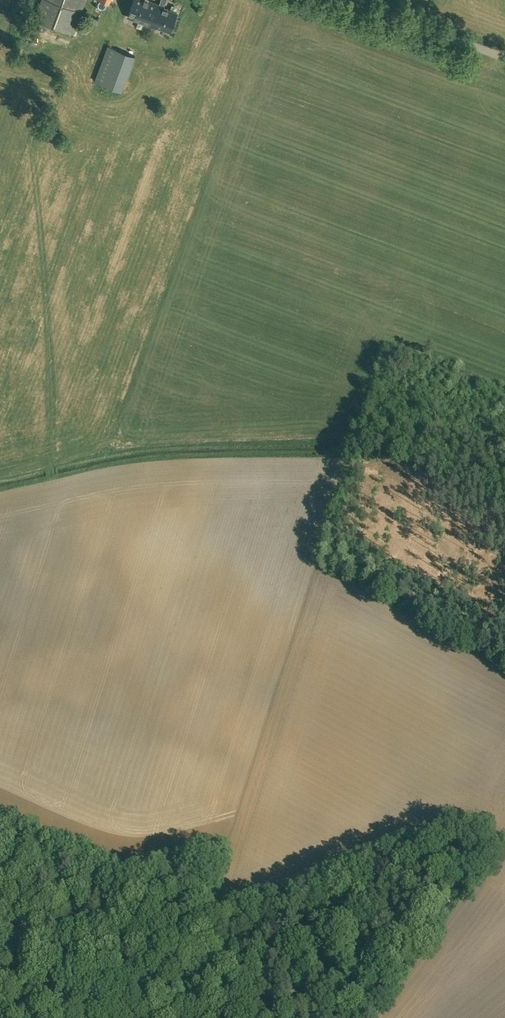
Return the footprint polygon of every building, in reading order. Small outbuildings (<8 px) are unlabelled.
[(76,33),(79,27),(76,26),(86,0),(41,0),(34,19),(76,33)] [(164,7),(161,6),(159,6),(145,0),(134,0),(128,17),(156,28),(156,26),(170,32),(177,12),(164,7)] [(95,81),(123,91),(136,56),(108,46),(95,81)] [(329,972),(341,976),(344,968),(332,964),(329,972)] [(3,993),(9,999),(18,991),(11,985),(3,993)]
